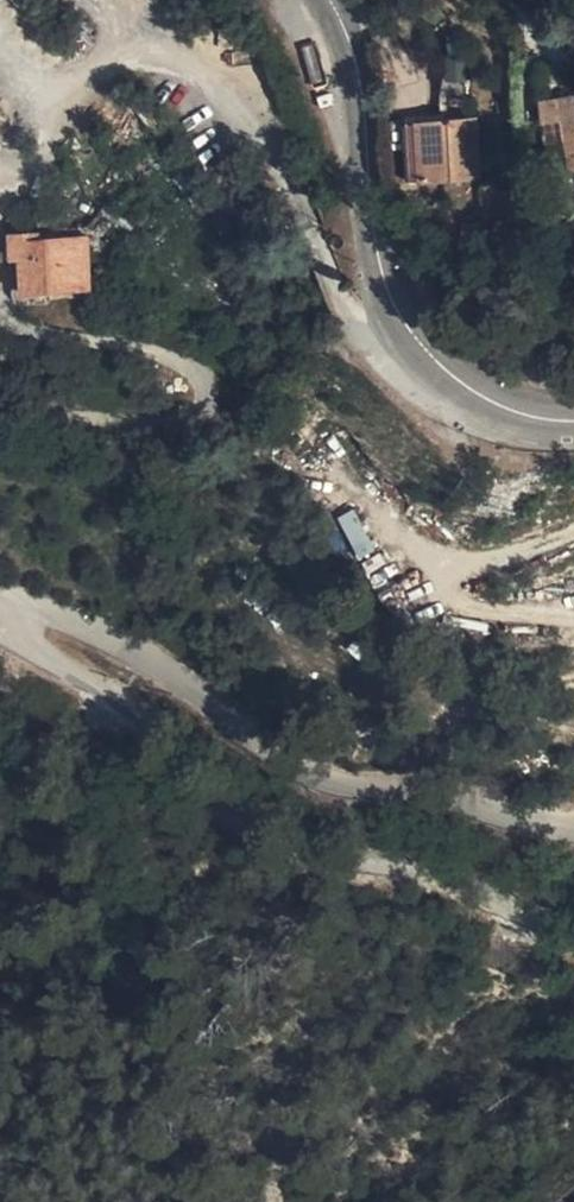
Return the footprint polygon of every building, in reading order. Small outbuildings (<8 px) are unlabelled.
[(480,126),(479,117),(461,118),(462,129),(428,131),(433,191),(501,184),(497,125),(480,126)] [(462,129),(461,118),(427,122),(428,131),(462,129)] [(405,140),(387,140),(388,184),(406,183),(405,140)] [(140,247),(148,240),(158,227),(145,217),(132,205),(113,229),(90,231),(91,236),(120,234),(121,249),(140,247)] [(91,236),(90,231),(44,236),(46,261),(56,261),(58,293),(86,291),(85,286),(124,282),(121,249),(120,234),(91,236)] [(355,557),(371,551),(355,510),(339,517),(355,557)]
